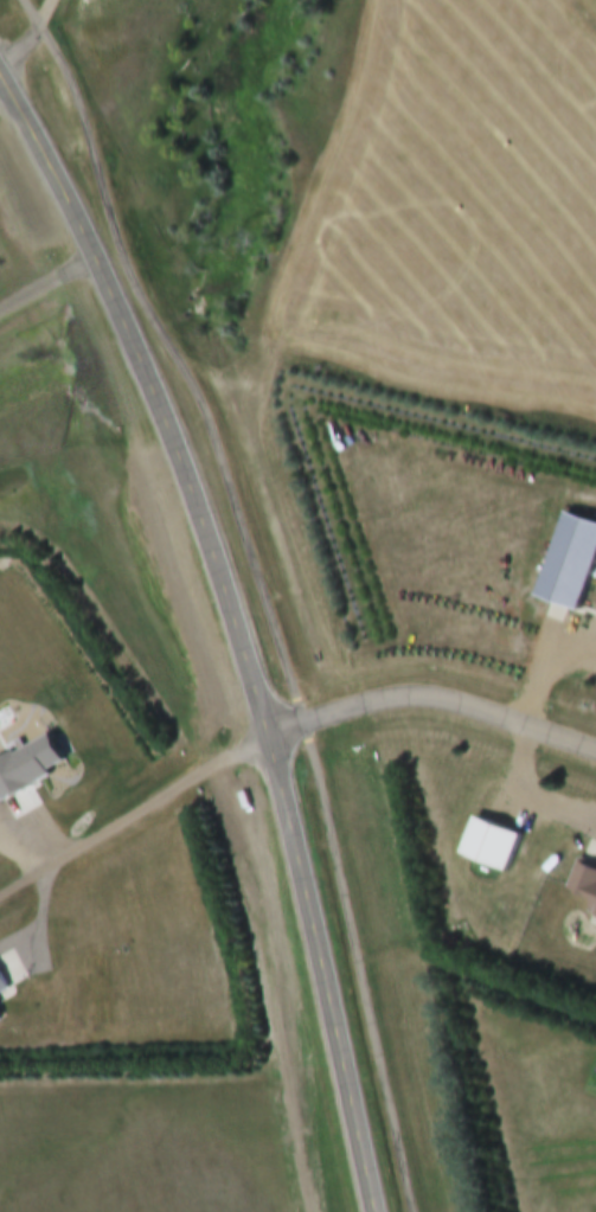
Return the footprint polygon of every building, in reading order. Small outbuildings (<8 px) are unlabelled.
[(581,613),(595,566),(595,524),(565,514),(538,600),(581,613)] [(9,821),(36,808),(32,800),(21,806),(16,795),(68,771),(51,736),(0,761),(0,801),(9,821)] [(461,855),(507,874),(522,838),(476,818),(461,855)] [(586,899),(595,902),(590,914),(595,916),(595,873),(586,899)] [(17,984),(13,974),(2,979),(0,975),(0,991),(17,984)]
